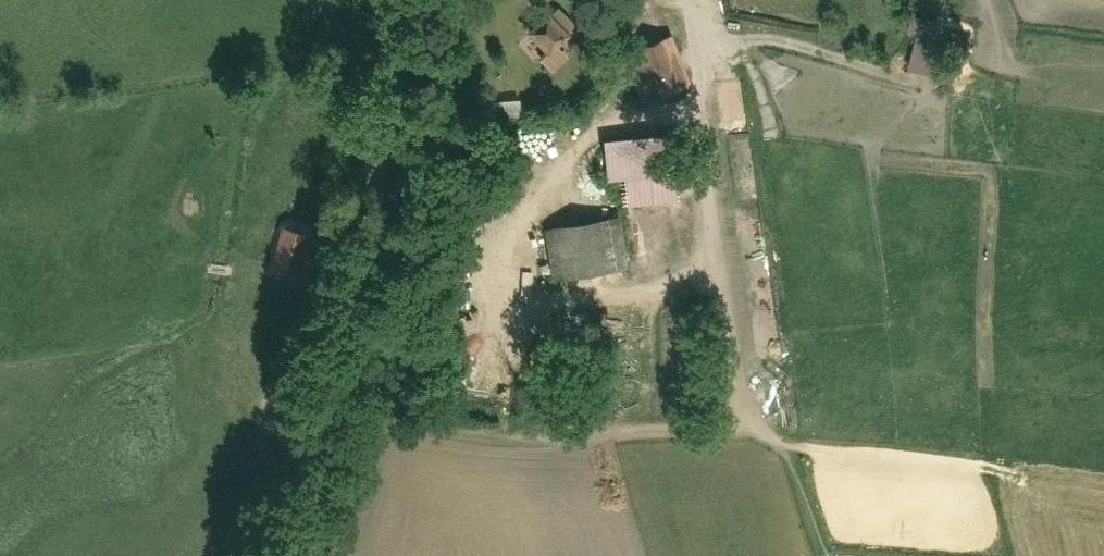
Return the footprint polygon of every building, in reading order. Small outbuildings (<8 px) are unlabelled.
[(671,45),(627,59),(641,105),(685,92),(671,45)] [(542,231),(550,286),(626,276),(618,221),(542,231)]
